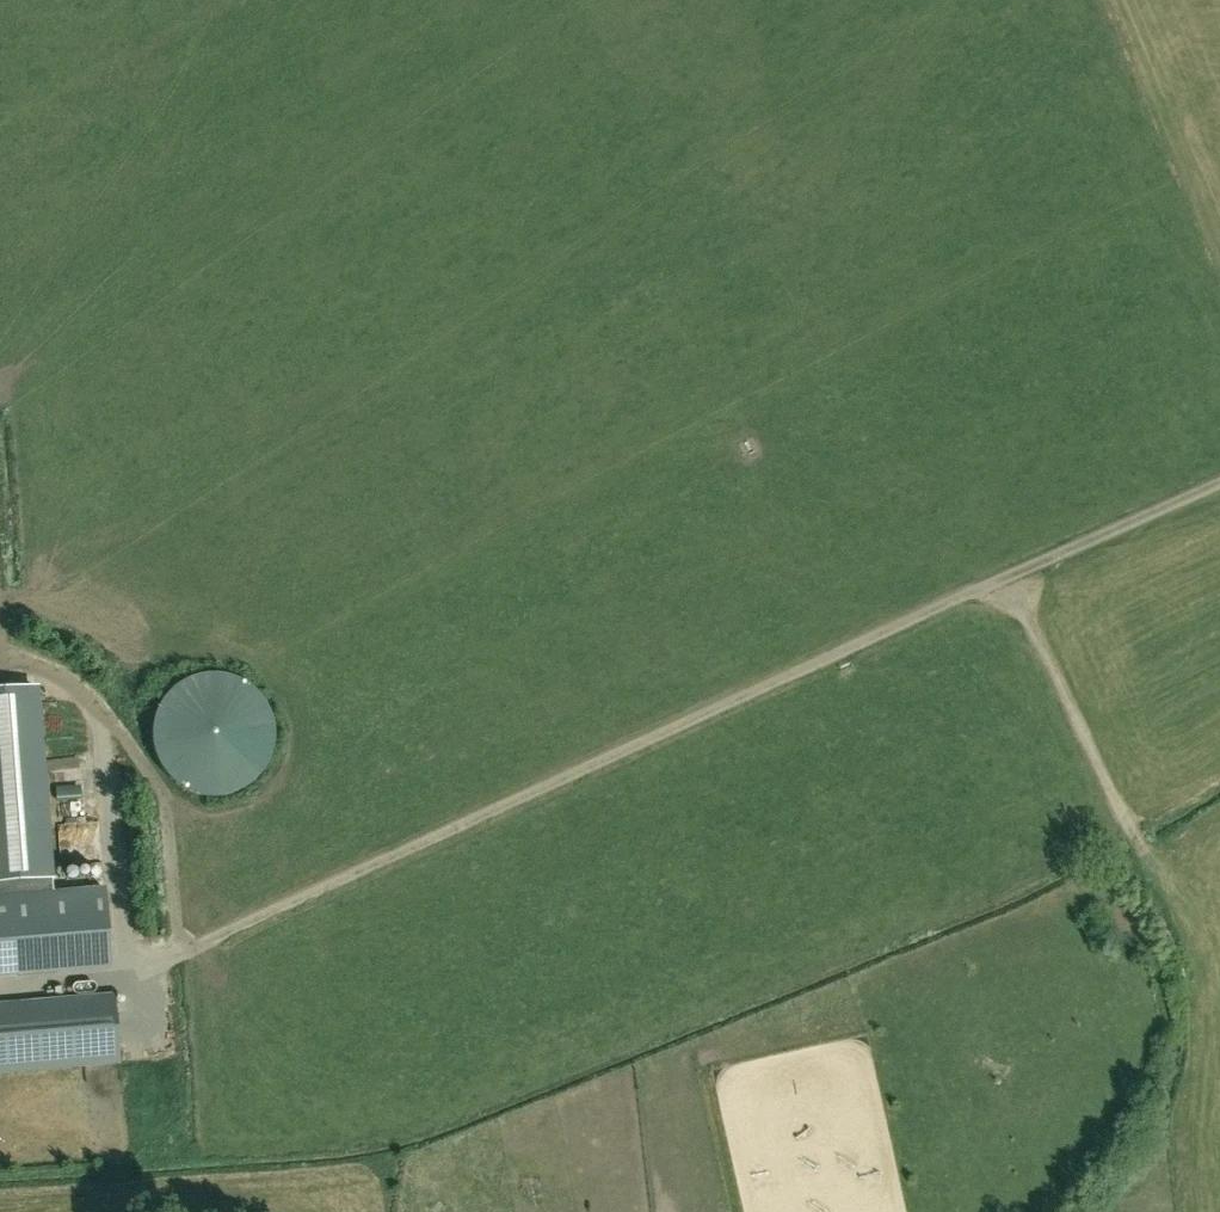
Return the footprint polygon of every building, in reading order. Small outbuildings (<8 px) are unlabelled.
[(257,778),(270,758),(275,735),(270,711),(256,691),(236,678),(212,674),(189,679),(169,693),(156,713),(151,737),(157,760),(170,780),(190,793),(214,797),(238,792),(257,778)] [(112,969),(105,889),(51,893),(35,688),(0,691),(0,978),(112,969)] [(0,1006),(0,1073),(119,1062),(114,996),(0,1006)]
